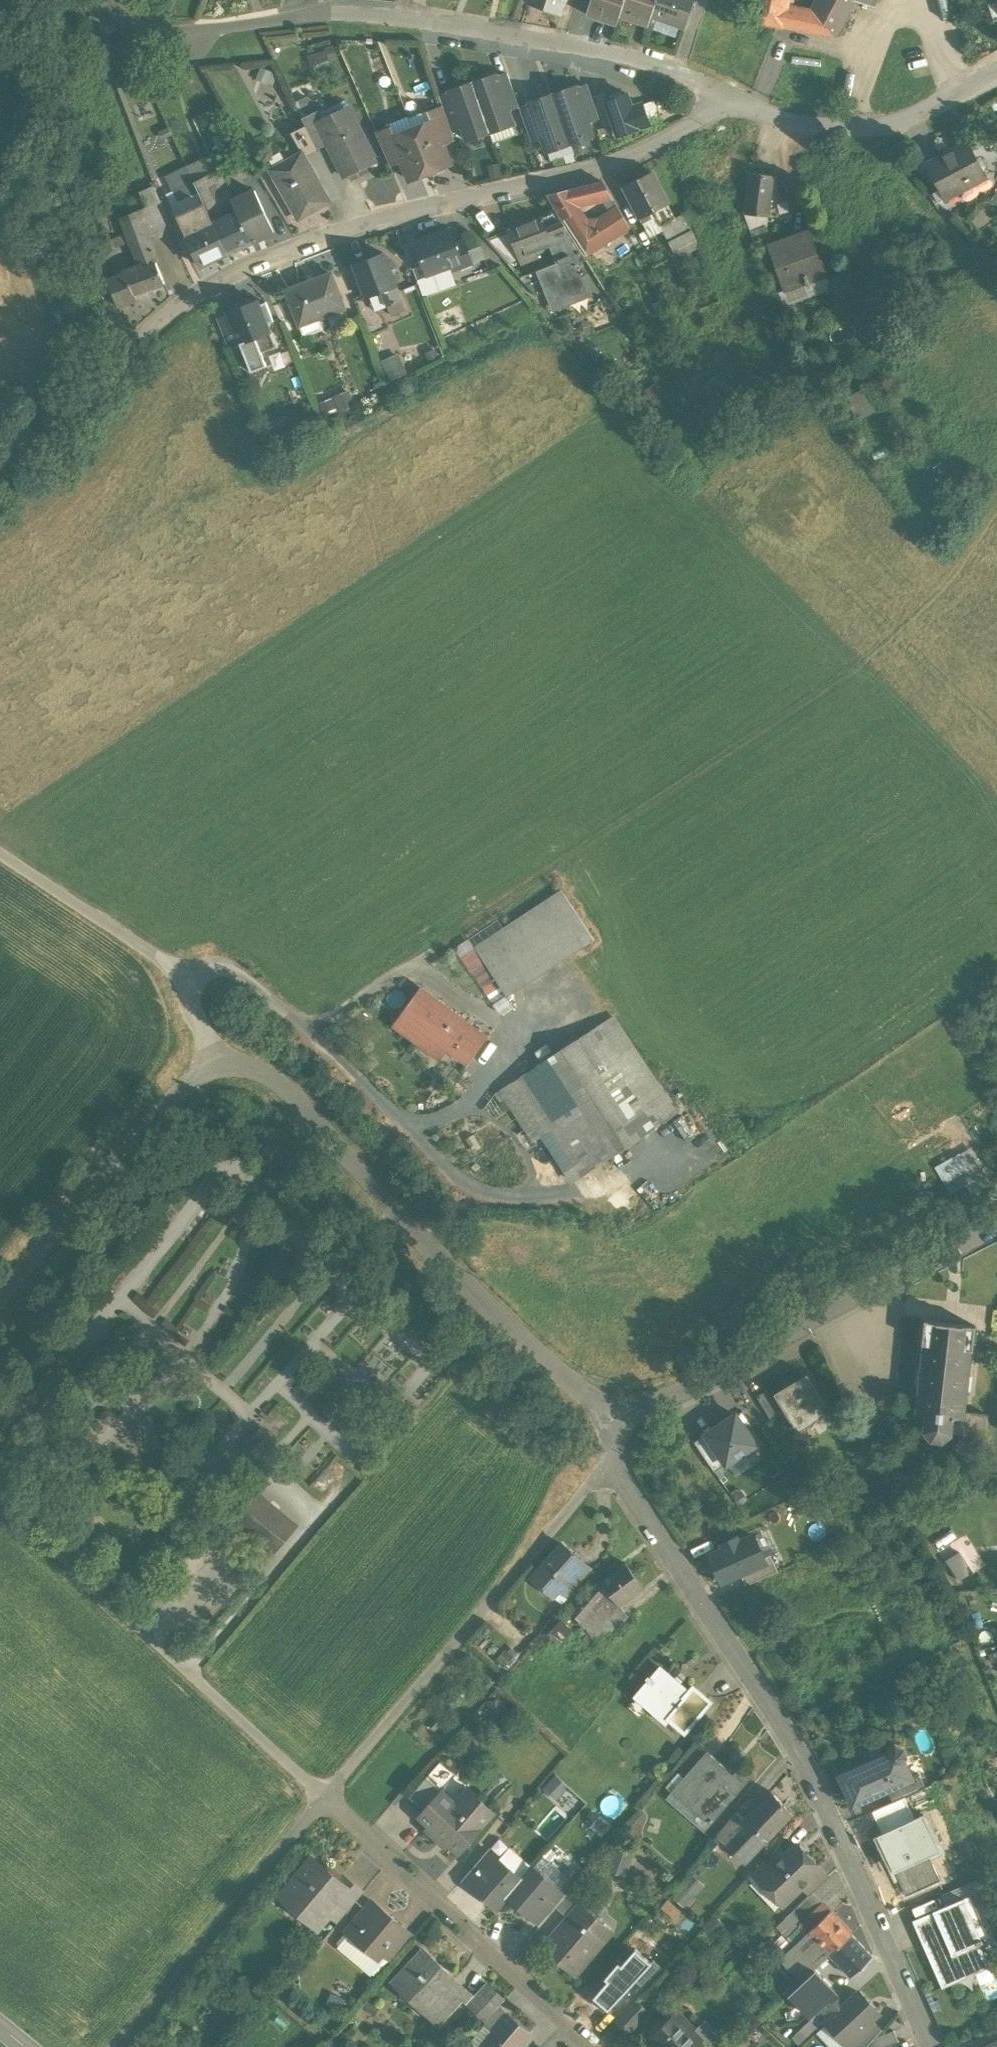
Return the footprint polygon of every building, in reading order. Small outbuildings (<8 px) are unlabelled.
[(528,4),(560,15),(565,0),(529,0),(528,4)] [(585,15),(618,26),(621,17),(620,17),(626,0),(590,0),(585,15)] [(620,17),(621,17),(647,28),(652,16),(657,0),(626,0),(620,17)] [(652,16),(685,27),(694,0),(657,0),(652,16)] [(753,21),(780,27),(784,8),(786,0),(758,0),(753,21)] [(784,8),(780,27),(781,27),(812,33),(815,16),(838,28),(852,1),(853,0),(822,0),(814,14),(784,8)] [(852,1),(874,8),(878,0),(853,0),(852,1)] [(986,17),(990,15),(987,4),(996,1),(996,0),(980,0),(986,17)] [(987,4),(990,15),(993,23),(996,22),(996,1),(987,4)] [(838,28),(815,16),(812,33),(833,37),(838,28)] [(507,74),(495,78),(507,112),(518,108),(507,74)] [(495,76),(472,84),(489,133),(511,125),(507,112),(495,78),(495,76)] [(472,84),(449,92),(462,128),(466,141),(489,133),(472,84)] [(587,86),(576,90),(587,124),(599,120),(591,97),(587,86)] [(575,88),(552,96),(569,145),(592,137),(587,124),(576,90),(575,88)] [(605,102),(602,93),(591,97),(599,120),(602,129),(613,126),(605,102)] [(462,128),(450,94),(439,98),(443,108),(451,132),(462,128)] [(605,102),(613,126),(617,137),(649,126),(642,104),(631,108),(626,95),(605,102)] [(552,96),(529,104),(530,106),(542,140),(547,153),(569,145),(552,96)] [(530,106),(519,109),(531,144),(542,140),(530,106)] [(443,108),(428,113),(431,122),(432,121),(441,143),(453,139),(451,132),(443,108)] [(324,123),(317,110),(301,118),(305,127),(316,148),(316,150),(328,144),(344,177),(376,161),(350,110),(324,123)] [(431,122),(412,130),(429,173),(450,164),(441,143),(432,121),(431,122)] [(305,127),(292,134),(301,152),(302,156),(316,148),(305,127)] [(390,128),(375,135),(388,164),(400,159),(391,138),(394,137),(390,128)] [(394,137),(391,138),(400,159),(409,181),(429,173),(412,130),(394,137)] [(966,145),(930,165),(947,198),(984,178),(981,173),(983,173),(985,166),(982,161),(976,159),(974,160),(966,145)] [(301,152),(269,170),(297,218),(328,201),(302,156),(301,152)] [(217,172),(193,183),(198,194),(203,204),(203,205),(227,194),(217,172)] [(652,173),(623,188),(639,220),(639,219),(642,225),(651,220),(648,215),(652,213),(660,228),(674,221),(674,220),(666,206),(668,205),(652,173)] [(772,177),(750,174),(744,214),(767,217),(772,177)] [(193,183),(171,193),(177,205),(198,194),(193,183)] [(603,183),(567,192),(576,206),(611,198),(603,183)] [(153,187),(139,193),(142,199),(146,209),(159,238),(170,233),(165,221),(167,221),(153,187)] [(254,191),(232,201),(251,243),(273,233),(254,191)] [(567,192),(548,196),(548,197),(562,221),(578,210),(576,206),(567,192)] [(227,194),(203,205),(212,223),(236,212),(227,194)] [(142,199),(131,204),(135,213),(146,209),(142,199)] [(203,204),(177,217),(185,236),(212,223),(203,205),(203,204)] [(146,209),(135,213),(141,228),(146,241),(147,243),(159,238),(146,209)] [(578,210),(562,221),(585,255),(628,228),(617,209),(596,222),(596,242),(583,242),(584,222),(584,219),(578,210)] [(236,212),(212,223),(227,254),(251,243),(236,212)] [(135,213),(122,218),(128,233),(141,228),(135,213)] [(555,213),(540,219),(545,229),(561,223),(555,213)] [(674,221),(660,228),(667,243),(691,231),(684,214),(674,220),(674,221)] [(585,261),(561,223),(545,229),(540,219),(509,231),(520,260),(523,266),(537,260),(535,254),(549,249),(556,264),(558,271),(574,265),(585,261)] [(584,222),(583,242),(596,242),(596,222),(584,222)] [(212,223),(185,236),(188,244),(183,247),(190,262),(196,259),(199,267),(227,254),(212,223)] [(128,233),(111,240),(116,253),(133,246),(146,241),(141,228),(128,233)] [(449,230),(414,242),(423,268),(426,277),(459,265),(461,268),(471,265),(462,242),(455,245),(449,230)] [(691,231),(667,243),(673,254),(696,242),(691,231)] [(809,232),(767,246),(783,292),(826,277),(821,260),(819,260),(809,232)] [(505,234),(487,241),(506,264),(516,261),(505,234)] [(146,241),(133,246),(137,258),(151,252),(147,243),(146,241)] [(414,242),(402,247),(411,272),(423,268),(414,242)] [(151,252),(137,258),(141,268),(142,269),(155,263),(151,252)] [(366,257),(356,261),(357,264),(353,266),(365,299),(381,293),(396,287),(383,254),(367,260),(366,257)] [(141,268),(107,281),(117,307),(135,300),(134,296),(164,284),(155,263),(142,269),(141,268)] [(556,264),(535,272),(542,289),(545,295),(549,293),(556,311),(568,307),(566,303),(591,294),(574,265),(558,271),(556,264)] [(535,272),(519,279),(533,296),(542,289),(535,272)] [(330,274),(287,290),(300,326),(344,309),(330,274)] [(396,287),(381,293),(387,307),(401,301),(396,287)] [(401,301),(387,307),(387,308),(388,308),(389,312),(399,309),(404,307),(401,301)] [(257,302),(227,313),(239,344),(253,339),(268,333),(269,333),(257,302)] [(268,333),(253,339),(259,353),(274,347),(268,333)] [(238,345),(229,349),(236,368),(246,364),(238,345)] [(396,353),(381,360),(390,380),(406,373),(396,353)] [(871,387),(847,400),(857,418),(881,405),(871,387)] [(561,889),(474,946),(507,996),(594,939),(561,889)] [(487,1037),(420,988),(393,1025),(418,1043),(426,1032),(468,1063),(487,1037)] [(613,1016),(501,1089),(535,1139),(543,1134),(574,1181),(677,1113),(613,1016)] [(992,1186),(969,1148),(936,1167),(950,1192),(968,1181),(976,1195),(992,1186)] [(977,1326),(925,1319),(922,1343),(925,1343),(922,1370),(919,1369),(917,1383),(920,1383),(917,1411),(927,1413),(925,1430),(933,1439),(944,1440),(954,1432),(956,1415),(965,1416),(965,1411),(968,1389),(972,1389),(973,1376),(970,1375),(973,1349),(974,1349),(977,1326)] [(807,1375),(774,1394),(797,1433),(816,1422),(815,1421),(828,1413),(829,1414),(830,1413),(807,1375)] [(781,1415),(766,1391),(756,1397),(771,1421),(781,1415)] [(989,1414),(965,1411),(965,1416),(956,1415),(954,1432),(960,1432),(966,1433),(965,1439),(972,1440),(985,1442),(989,1414)] [(727,1465),(756,1446),(736,1416),(707,1435),(727,1465)] [(966,1433),(960,1432),(956,1460),(969,1461),(972,1440),(965,1439),(966,1433)] [(715,1474),(727,1465),(707,1435),(695,1444),(715,1474)] [(285,1518),(257,1494),(236,1519),(264,1543),(285,1518)] [(285,1518),(264,1543),(275,1552),(296,1528),(285,1518)] [(764,1559),(753,1537),(739,1543),(737,1538),(722,1545),(724,1549),(710,1556),(723,1584),(740,1576),(766,1563),(764,1559)] [(582,1562),(562,1545),(533,1580),(553,1597),(559,1590),(582,1563),(582,1562)] [(766,1563),(740,1576),(746,1588),(778,1573),(771,1556),(764,1559),(766,1563)] [(582,1563),(559,1590),(569,1598),(592,1571),(582,1563)] [(625,1564),(596,1586),(604,1597),(614,1611),(619,1606),(643,1589),(625,1564)] [(596,1586),(590,1590),(579,1604),(588,1613),(590,1613),(604,1597),(596,1586)] [(604,1597),(590,1613),(588,1613),(579,1623),(598,1642),(628,1617),(619,1606),(614,1611),(604,1597)] [(579,1604),(571,1614),(579,1623),(588,1613),(579,1604)] [(688,1694),(661,1671),(640,1695),(648,1702),(645,1706),(666,1724),(669,1720),(684,1733),(709,1704),(692,1690),(688,1694)] [(890,1753),(841,1776),(853,1804),(887,1789),(912,1777),(911,1776),(903,1758),(904,1755),(902,1750),(896,1748),(891,1751),(890,1753)] [(733,1774),(706,1751),(672,1791),(711,1825),(751,1778),(752,1779),(754,1776),(751,1773),(751,1774),(741,1765),(733,1774)] [(912,1777),(887,1789),(892,1801),(925,1786),(919,1772),(911,1776),(912,1777)] [(553,1775),(542,1790),(574,1815),(585,1799),(553,1775)] [(427,1776),(409,1797),(425,1810),(442,1791),(443,1792),(444,1791),(427,1776)] [(477,1797),(464,1811),(443,1792),(442,1791),(425,1810),(419,1817),(429,1825),(426,1829),(447,1848),(449,1846),(458,1854),(495,1814),(477,1797)] [(793,1813),(772,1793),(746,1820),(745,1822),(756,1832),(766,1842),(793,1813)] [(924,1810),(874,1834),(904,1897),(943,1879),(930,1852),(941,1847),(924,1810)] [(746,1820),(737,1812),(716,1836),(736,1854),(756,1832),(745,1822),(746,1820)] [(766,1842),(756,1832),(736,1854),(746,1864),(766,1842)] [(797,1845),(786,1855),(778,1846),(752,1873),(783,1905),(802,1886),(820,1868),(820,1867),(797,1845)] [(532,1867),(509,1847),(499,1859),(521,1879),(532,1867)] [(488,1850),(464,1877),(473,1885),(497,1858),(488,1850)] [(339,1880),(314,1858),(285,1892),(312,1916),(321,1906),(339,1921),(363,1893),(343,1876),(339,1880)] [(499,1859),(497,1858),(473,1885),(472,1887),(496,1908),(507,1896),(521,1879),(499,1859)] [(556,1888),(532,1867),(521,1879),(507,1896),(531,1916),(532,1915),(556,1888)] [(820,1868),(802,1886),(810,1894),(812,1892),(828,1877),(820,1868)] [(693,1874),(672,1895),(682,1906),(704,1885),(693,1874)] [(565,1896),(556,1906),(570,1918),(571,1919),(581,1908),(589,1898),(574,1885),(565,1896)] [(556,1888),(532,1915),(542,1923),(556,1906),(565,1896),(556,1888)] [(810,1894),(791,1912),(802,1924),(823,1904),(812,1892),(810,1894)] [(970,1894),(933,1910),(934,1911),(943,1933),(923,1942),(943,1987),(959,1980),(956,1972),(986,1959),(979,1943),(983,1941),(982,1937),(981,1938),(975,1924),(982,1921),(970,1894)] [(380,1908),(374,1915),(366,1908),(346,1932),(378,1959),(382,1953),(403,1928),(404,1928),(380,1908)] [(604,1927),(581,1908),(571,1919),(570,1918),(546,1946),(576,1972),(597,1947),(591,1943),(604,1927)] [(934,1911),(913,1920),(923,1942),(943,1933),(934,1911)] [(831,1912),(810,1932),(830,1954),(852,1935),(852,1934),(831,1912)] [(403,1928),(382,1953),(392,1961),(413,1936),(403,1928)] [(810,1932),(793,1948),(815,1970),(830,1954),(810,1932)] [(852,1935),(830,1954),(850,1976),(872,1955),(852,1935)] [(815,1970),(793,1948),(782,1959),(803,1981),(815,1970)] [(460,1984),(423,1949),(392,1982),(437,2024),(463,1997),(455,1989),(460,1984)] [(593,1997),(608,2011),(635,1981),(651,1964),(636,1950),(622,1965),(619,1963),(604,1979),(607,1981),(593,1997)] [(651,1964),(635,1981),(645,1989),(662,1970),(653,1961),(651,1964)] [(803,1981),(788,1995),(809,2016),(828,1997),(835,1991),(815,1970),(803,1981)] [(487,1985),(468,2005),(487,2021),(500,2006),(504,2001),(487,1985)] [(835,1991),(828,1997),(833,2001),(839,1996),(835,1991)] [(846,2004),(826,2023),(845,2043),(872,2019),(878,2012),(859,1992),(846,2004)] [(839,1996),(833,2001),(828,1997),(815,2010),(826,2023),(846,2004),(839,1996)] [(637,2001),(617,2023),(627,2033),(647,2011),(637,2001)] [(487,2021),(483,2026),(492,2034),(509,2014),(500,2006),(487,2021)] [(678,2011),(663,2025),(670,2032),(658,2043),(661,2046),(703,2046),(708,2041),(678,2011)] [(481,2046),(517,2046),(530,2032),(509,2014),(492,2034),(481,2046)] [(845,2043),(849,2046),(865,2046),(882,2029),(872,2019),(845,2043)]
